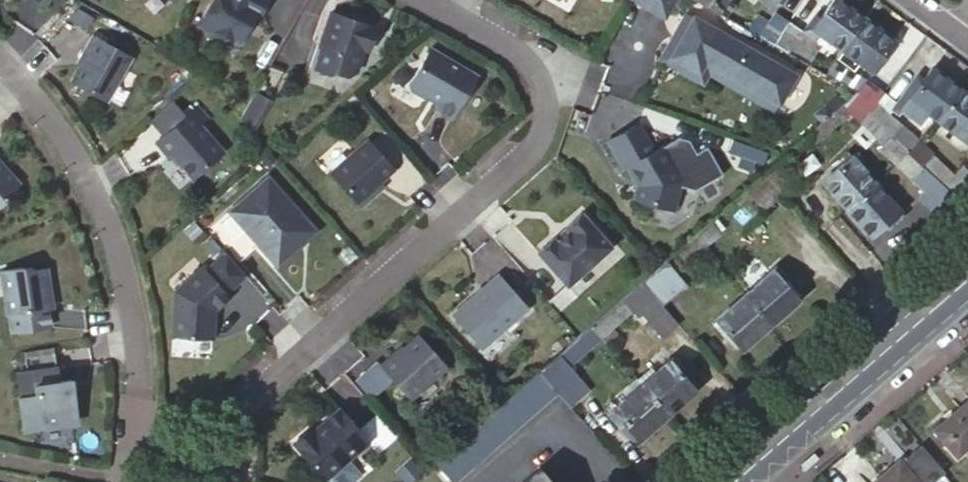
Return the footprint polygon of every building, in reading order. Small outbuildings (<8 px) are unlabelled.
[(42,9),(48,0),(29,0),(42,9)] [(253,15),(259,14),(267,0),(210,0),(196,26),(216,36),(218,32),(238,43),(244,31),(242,25),(245,20),(249,23),(253,15)] [(664,18),(667,13),(652,4),(654,0),(631,0),(664,18)] [(652,4),(667,13),(674,0),(654,0),(652,4)] [(720,15),(731,0),(693,0),(720,15)] [(789,21),(772,44),(789,54),(803,33),(816,43),(822,34),(842,49),(865,18),(839,0),(834,0),(819,21),(814,17),(803,32),(789,21)] [(374,26),(329,11),(321,35),(324,36),(313,67),(329,73),(333,70),(347,75),(353,72),(361,48),(366,50),(374,26)] [(753,18),(746,29),(766,40),(772,44),(789,21),(775,12),(766,26),(753,18)] [(670,56),(693,17),(685,13),(659,59),(701,83),(707,73),(774,111),(778,103),(704,61),(698,71),(670,56)] [(794,75),(693,17),(670,56),(698,71),(704,61),(778,103),(794,75)] [(893,39),(865,18),(842,49),(875,74),(892,50),(887,47),(893,39)] [(84,53),(69,80),(105,100),(129,57),(90,35),(81,51),(84,53)] [(435,108),(450,117),(474,75),(428,48),(407,84),(409,89),(422,97),(426,95),(438,102),(435,108)] [(831,60),(825,74),(835,80),(842,84),(852,89),(859,75),(831,60)] [(939,120),(962,90),(960,88),(932,68),(923,80),(919,77),(898,105),(917,119),(925,109),(939,120)] [(859,75),(852,89),(857,92),(842,105),(850,112),(861,122),(875,103),(885,91),(860,73),(859,75)] [(843,103),(857,92),(852,89),(842,84),(839,86),(837,88),(836,90),(836,93),(836,96),(837,98),(838,100),(839,101),(843,103)] [(962,90),(939,120),(967,142),(967,94),(962,90)] [(254,92),(239,118),(250,130),(267,99),(254,92)] [(875,103),(861,122),(870,133),(888,115),(875,103)] [(205,116),(196,105),(155,142),(167,156),(170,154),(191,177),(222,150),(197,123),(205,116)] [(842,105),(805,138),(812,146),(850,112),(842,105)] [(888,115),(870,133),(884,146),(891,138),(907,152),(917,141),(888,115)] [(639,124),(607,143),(623,171),(631,167),(641,184),(637,186),(633,199),(674,210),(683,180),(663,146),(655,151),(639,124)] [(896,164),(907,152),(891,138),(884,146),(880,150),(896,164)] [(366,139),(329,171),(355,202),(379,181),(393,169),(366,139)] [(956,197),(967,184),(967,171),(962,165),(953,175),(917,141),(907,152),(915,160),(955,196),(956,197)] [(939,215),(955,196),(915,160),(907,152),(896,164),(928,193),(922,200),(939,215)] [(848,210),(875,183),(851,155),(823,181),(848,210)] [(7,197),(7,193),(17,183),(17,179),(4,165),(1,166),(0,164),(0,203),(7,197)] [(764,174),(743,193),(762,213),(783,194),(764,174)] [(266,176),(227,211),(275,265),(296,247),(315,231),(305,219),(266,176)] [(379,181),(355,202),(359,206),(382,185),(379,181)] [(894,215),(898,219),(903,214),(875,183),(848,210),(871,236),(887,221),(894,215)] [(223,214),(208,228),(238,262),(253,248),(223,214)] [(552,239),(536,253),(565,287),(610,249),(580,214),(565,228),(568,232),(555,243),(552,239)] [(891,225),(898,219),(894,215),(887,221),(891,225)] [(710,222),(694,236),(704,247),(706,246),(720,233),(710,222)] [(244,275),(217,245),(198,262),(201,266),(174,290),(170,336),(210,339),(212,320),(207,315),(228,296),(225,292),(244,275)] [(642,281),(660,301),(683,281),(665,261),(642,281)] [(744,294),(770,324),(799,299),(777,275),(781,271),(776,266),(744,294)] [(9,314),(11,332),(50,327),(47,308),(49,308),(48,301),(46,301),(46,296),(49,291),(46,268),(28,271),(23,267),(1,270),(7,314),(9,314)] [(528,309),(498,275),(451,317),(480,350),(528,309)] [(620,300),(590,326),(601,338),(637,306),(662,336),(677,323),(660,301),(642,281),(620,300)] [(742,348),(770,324),(744,294),(712,322),(716,328),(721,324),(726,330),(742,348)] [(721,324),(716,328),(722,333),(726,330),(721,324)] [(557,394),(570,407),(590,389),(569,365),(601,338),(590,326),(539,371),(557,394)] [(392,354),(380,365),(409,399),(445,368),(417,336),(394,356),(392,354)] [(57,381),(53,353),(24,357),(26,372),(16,373),(19,396),(17,396),(21,429),(75,422),(71,389),(63,390),(62,380),(57,381)] [(673,357),(642,384),(668,413),(695,389),(690,383),(681,373),(674,365),(677,362),(673,357)] [(694,380),(677,362),(674,365),(681,373),(690,383),(694,380)] [(434,462),(452,481),(456,481),(557,394),(539,371),(512,394),(434,462)] [(668,413),(642,384),(609,413),(614,418),(617,414),(623,421),(639,440),(667,414),(668,413)] [(934,429),(957,456),(967,446),(967,399),(934,429)] [(367,442),(339,409),(324,422),(325,424),(316,432),(305,431),(296,440),(295,447),(324,479),(367,442)] [(617,414),(614,418),(619,425),(623,421),(617,414)] [(903,462),(921,481),(927,481),(932,478),(911,455),(903,462)] [(903,462),(900,459),(874,481),(921,481),(903,462)] [(540,467),(524,481),(553,481),(540,467)]
